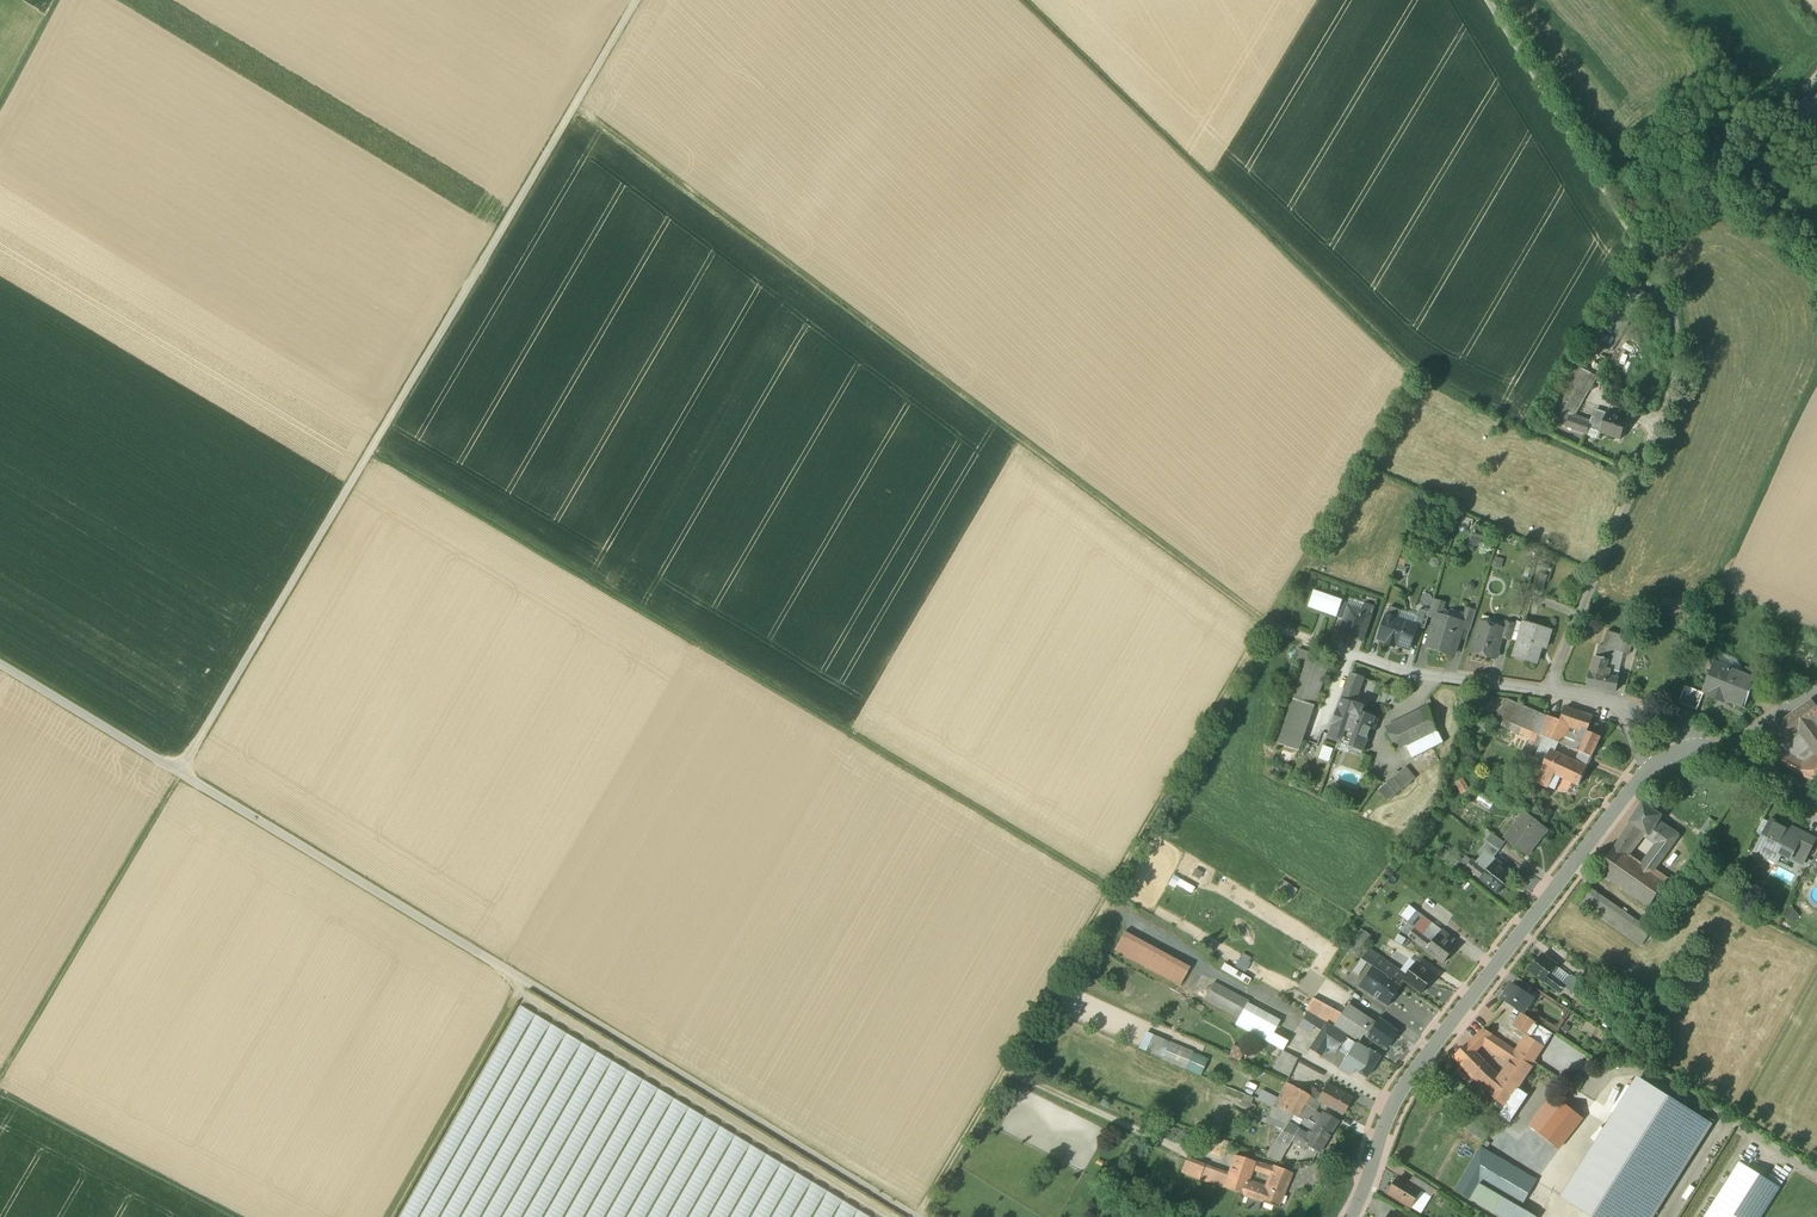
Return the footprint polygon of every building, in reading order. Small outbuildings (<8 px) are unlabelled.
[(1641,282),(1630,275),(1626,281),(1638,288),(1641,282)] [(1638,288),(1626,281),(1602,323),(1608,327),(1621,335),(1646,293),(1638,288)] [(1602,323),(1596,332),(1603,336),(1608,327),(1602,323)] [(1577,365),(1544,419),(1566,426),(1569,416),(1573,417),(1597,376),(1577,365)] [(1598,419),(1592,417),(1590,423),(1591,424),(1589,428),(1600,432),(1607,413),(1600,411),(1598,419)] [(1626,420),(1607,414),(1607,413),(1600,432),(1601,433),(1601,432),(1620,439),(1621,439),(1627,420),(1626,420)] [(1573,417),(1569,416),(1566,426),(1587,434),(1589,428),(1591,424),(1590,423),(1573,417)] [(1479,546),(1483,536),(1473,533),(1470,543),(1479,546)] [(1579,569),(1575,576),(1582,579),(1585,572),(1579,569)] [(1546,576),(1539,574),(1534,588),(1542,590),(1546,576)] [(1685,588),(1674,583),(1667,597),(1678,603),(1685,588)] [(1340,604),(1314,594),(1309,607),(1337,616),(1341,604),(1340,604)] [(1444,603),(1434,600),(1430,613),(1428,617),(1435,619),(1436,615),(1440,616),(1444,603)] [(1350,604),(1341,601),(1340,604),(1341,604),(1337,616),(1345,619),(1349,606),(1350,604)] [(1349,606),(1345,619),(1340,633),(1350,637),(1351,633),(1365,637),(1375,607),(1366,604),(1363,611),(1349,606)] [(1400,610),(1390,607),(1379,638),(1388,641),(1387,643),(1395,646),(1395,644),(1410,649),(1418,626),(1414,624),(1398,619),(1400,610)] [(1467,608),(1462,623),(1464,623),(1463,627),(1471,630),(1476,611),(1467,608)] [(1430,613),(1419,609),(1414,624),(1418,626),(1425,629),(1428,617),(1430,613)] [(1440,616),(1436,615),(1435,619),(1426,647),(1438,650),(1439,648),(1453,652),(1453,655),(1454,655),(1463,627),(1464,623),(1462,623),(1440,616)] [(1525,618),(1513,656),(1535,663),(1542,640),(1548,641),(1551,631),(1533,625),(1535,621),(1525,618)] [(1516,625),(1506,622),(1503,630),(1504,630),(1502,637),(1503,637),(1511,640),(1516,625)] [(1503,630),(1481,623),(1472,650),(1490,656),(1491,658),(1494,660),(1498,658),(1499,654),(1498,652),(1503,637),(1502,637),(1504,630),(1503,630)] [(1607,631),(1603,645),(1599,644),(1595,657),(1596,657),(1608,661),(1612,650),(1628,655),(1633,639),(1607,631)] [(1332,660),(1300,648),(1294,664),(1301,666),(1290,697),(1315,706),(1332,660)] [(1608,661),(1596,657),(1591,673),(1590,673),(1588,686),(1616,692),(1620,672),(1609,669),(1612,662),(1608,661)] [(1755,679),(1715,662),(1708,680),(1712,682),(1706,696),(1718,700),(1719,698),(1743,708),(1755,679)] [(1364,679),(1352,674),(1344,698),(1356,702),(1364,679)] [(1702,694),(1685,687),(1679,703),(1696,710),(1702,694)] [(1315,706),(1290,697),(1274,742),(1306,753),(1322,708),(1315,706)] [(1362,713),(1353,710),(1355,703),(1356,702),(1344,698),(1330,736),(1352,744),(1350,749),(1362,753),(1375,718),(1362,713)] [(1548,716),(1506,699),(1498,717),(1539,734),(1548,716)] [(1774,728),(1781,737),(1796,727),(1798,730),(1812,721),(1816,717),(1816,707),(1812,700),(1774,728)] [(1365,707),(1355,703),(1353,710),(1362,713),(1365,707)] [(1593,717),(1566,707),(1561,721),(1560,722),(1568,726),(1587,731),(1590,727),(1592,722),(1593,717)] [(1431,709),(1387,731),(1397,750),(1406,745),(1437,730),(1435,726),(1431,709)] [(1548,716),(1539,734),(1548,738),(1555,723),(1559,725),(1560,722),(1561,721),(1548,716)] [(1812,721),(1798,730),(1816,755),(1816,728),(1812,721)] [(1555,723),(1548,738),(1560,743),(1568,726),(1560,722),(1559,725),(1555,723)] [(1816,755),(1798,730),(1796,727),(1781,737),(1774,742),(1766,733),(1761,737),(1759,739),(1760,740),(1780,763),(1816,784),(1816,783),(1816,755)] [(1774,728),(1766,733),(1774,742),(1781,737),(1774,728)] [(1437,730),(1406,745),(1412,757),(1443,742),(1437,730)] [(1601,737),(1587,731),(1578,751),(1591,757),(1601,737)] [(1560,743),(1548,738),(1543,749),(1554,754),(1560,743)] [(1554,754),(1543,749),(1536,764),(1538,765),(1551,772),(1559,756),(1554,754)] [(1576,764),(1559,756),(1551,772),(1555,773),(1579,785),(1587,770),(1586,769),(1591,757),(1578,751),(1576,764)] [(1366,755),(1361,768),(1367,770),(1372,757),(1366,755)] [(1612,774),(1615,766),(1595,758),(1592,766),(1612,774)] [(1551,772),(1538,765),(1532,779),(1548,787),(1555,773),(1551,772)] [(1405,767),(1392,778),(1402,789),(1415,779),(1405,767)] [(1402,789),(1392,778),(1380,789),(1389,800),(1402,789)] [(1476,797),(1470,786),(1462,790),(1468,801),(1476,797)] [(1661,816),(1643,803),(1630,823),(1633,825),(1643,831),(1659,843),(1669,850),(1679,836),(1657,821),(1661,816)] [(1516,824),(1504,838),(1527,856),(1534,848),(1532,846),(1546,828),(1526,812),(1525,813),(1528,815),(1519,826),(1516,824)] [(1717,824),(1709,818),(1701,830),(1708,835),(1717,824)] [(1791,833),(1770,822),(1759,843),(1769,848),(1765,855),(1778,861),(1781,855),(1791,860),(1793,855),(1804,834),(1793,828),(1791,833)] [(1643,831),(1633,825),(1617,849),(1626,854),(1643,831)] [(1505,843),(1493,834),(1487,842),(1499,851),(1505,843)] [(1804,834),(1793,855),(1804,861),(1815,840),(1804,834)] [(1499,851),(1487,842),(1482,849),(1494,858),(1499,851)] [(1669,850),(1659,843),(1655,849),(1665,856),(1669,850)] [(1626,854),(1617,849),(1604,868),(1634,890),(1653,873),(1643,867),(1626,854)] [(1665,856),(1655,849),(1643,867),(1653,873),(1665,856)] [(1482,879),(1499,892),(1512,876),(1504,871),(1507,867),(1497,859),(1487,872),(1482,879)] [(1487,872),(1472,860),(1467,867),(1482,879),(1487,872)] [(1653,873),(1634,890),(1651,902),(1655,897),(1657,898),(1667,883),(1653,873)] [(1179,878),(1176,884),(1192,893),(1196,887),(1179,878)] [(1282,881),(1279,891),(1290,895),(1294,885),(1282,881)] [(1627,914),(1588,887),(1578,901),(1617,929),(1627,914)] [(1442,930),(1417,911),(1401,930),(1427,950),(1442,930)] [(1627,914),(1617,929),(1642,946),(1652,931),(1627,914)] [(1442,930),(1427,950),(1444,963),(1456,947),(1446,939),(1448,935),(1442,930)] [(1189,968),(1124,932),(1114,951),(1179,987),(1189,968)] [(1242,953),(1235,967),(1246,972),(1253,958),(1242,953)] [(1542,955),(1529,971),(1544,982),(1544,981),(1550,973),(1556,965),(1542,955)] [(1407,975),(1378,956),(1371,966),(1401,986),(1404,981),(1404,980),(1407,975)] [(1366,964),(1360,960),(1352,971),(1358,975),(1366,964)] [(1250,984),(1253,976),(1224,963),(1221,971),(1250,984)] [(1434,977),(1416,963),(1407,975),(1404,980),(1404,981),(1422,994),(1434,977)] [(1371,966),(1358,986),(1388,1006),(1401,986),(1371,966)] [(1550,973),(1544,981),(1559,992),(1565,984),(1550,973)] [(1531,986),(1518,978),(1514,984),(1527,993),(1531,986)] [(1249,1002),(1214,983),(1205,999),(1239,1018),(1248,1004),(1249,1002)] [(1514,984),(1513,983),(1501,999),(1522,1013),(1523,1014),(1528,1006),(1523,1003),(1529,994),(1527,993),(1514,984)] [(1280,1021),(1248,1004),(1239,1018),(1235,1025),(1282,1051),(1288,1042),(1273,1034),(1280,1021)] [(818,1187),(521,1006),(510,1024),(524,1032),(529,1024),(586,1059),(594,1055),(601,1070),(602,1069),(635,1089),(636,1087),(643,1102),(653,1098),(660,1114),(666,1105),(704,1128),(705,1129),(721,1139),(723,1144),(730,1141),(735,1152),(771,1174),(775,1168),(785,1188),(789,1180),(798,1200),(805,1189),(812,1203),(824,1198),(818,1187)] [(1368,1022),(1346,1008),(1344,1010),(1339,1018),(1361,1033),(1368,1022)] [(1325,1025),(1307,1013),(1300,1024),(1311,1031),(1314,1027),(1321,1032),(1325,1025)] [(1523,1014),(1522,1013),(1513,1026),(1520,1031),(1517,1034),(1524,1039),(1528,1042),(1540,1025),(1523,1014)] [(1397,1033),(1378,1020),(1374,1026),(1367,1037),(1386,1049),(1397,1033)] [(1368,1022),(1361,1033),(1367,1037),(1374,1026),(1368,1022)] [(1354,1043),(1325,1025),(1321,1032),(1310,1049),(1320,1057),(1326,1047),(1335,1053),(1339,1046),(1349,1052),(1354,1043)] [(1540,1025),(1528,1042),(1524,1039),(1522,1043),(1537,1053),(1550,1032),(1540,1025)] [(1484,1030),(1467,1046),(1474,1054),(1484,1044),(1492,1035),(1484,1030)] [(1146,1031),(1139,1048),(1162,1058),(1169,1040),(1146,1031)] [(1517,1052),(1492,1035),(1484,1044),(1510,1062),(1517,1052)] [(1365,1050),(1354,1043),(1349,1052),(1360,1059),(1365,1050)] [(1192,1054),(1170,1044),(1163,1060),(1200,1076),(1206,1062),(1191,1055),(1192,1054)] [(1245,1051),(1234,1045),(1228,1056),(1239,1062),(1245,1051)] [(1474,1054),(1467,1046),(1455,1057),(1478,1084),(1490,1072),(1474,1054)] [(1360,1059),(1354,1070),(1366,1078),(1380,1056),(1367,1048),(1365,1050),(1360,1059)] [(1297,1059),(1282,1051),(1274,1069),(1289,1077),(1297,1059)] [(1360,1059),(1349,1052),(1338,1068),(1350,1075),(1354,1070),(1360,1059)] [(1535,1064),(1517,1052),(1510,1062),(1497,1081),(1490,1093),(1501,1103),(1517,1078),(1523,1083),(1535,1064)] [(1490,1072),(1478,1084),(1489,1093),(1490,1093),(1497,1081),(1490,1072)] [(1517,1078),(1501,1103),(1507,1107),(1523,1083),(1517,1078)] [(1570,1203),(1591,1216),(1653,1216),(1713,1124),(1647,1082),(1570,1203)] [(1282,1092),(1290,1096),(1294,1087),(1287,1084),(1282,1092)] [(1307,1094),(1294,1087),(1290,1096),(1305,1104),(1309,1095),(1307,1094)] [(1229,1088),(1228,1093),(1243,1099),(1245,1095),(1229,1088)] [(1312,1088),(1310,1089),(1307,1094),(1309,1095),(1317,1102),(1321,1095),(1317,1093),(1316,1090),(1312,1088)] [(1325,1088),(1317,1102),(1325,1106),(1333,1092),(1325,1088)] [(1274,1106),(1278,1097),(1262,1089),(1257,1099),(1274,1106)] [(1282,1092),(1274,1107),(1282,1110),(1290,1096),(1282,1092)] [(1349,1101),(1333,1092),(1325,1106),(1341,1115),(1349,1101)] [(1245,1095),(1243,1099),(1251,1103),(1254,1098),(1245,1095)] [(1317,1102),(1309,1095),(1305,1104),(1317,1111),(1321,1105),(1317,1102)] [(1553,1095),(1529,1125),(1558,1149),(1583,1118),(1553,1095)] [(1305,1104),(1290,1096),(1282,1110),(1298,1118),(1305,1104)] [(1282,1110),(1274,1107),(1269,1115),(1287,1125),(1288,1123),(1297,1129),(1300,1123),(1302,1120),(1301,1120),(1298,1118),(1282,1110)] [(1321,1117),(1313,1112),(1308,1120),(1316,1125),(1331,1133),(1338,1122),(1323,1114),(1321,1117)] [(1308,1120),(1303,1117),(1301,1120),(1302,1120),(1300,1123),(1311,1128),(1313,1129),(1316,1125),(1308,1120)] [(1287,1125),(1278,1138),(1290,1144),(1291,1142),(1296,1133),(1297,1129),(1288,1123),(1287,1125)] [(1331,1133),(1316,1125),(1313,1129),(1311,1132),(1309,1131),(1308,1134),(1297,1129),(1296,1133),(1291,1142),(1304,1148),(1306,1146),(1319,1153),(1331,1133)] [(1253,1151),(1256,1143),(1243,1138),(1240,1146),(1253,1151)] [(1278,1138),(1276,1138),(1266,1156),(1280,1162),(1290,1144),(1278,1138)] [(1481,1149),(1456,1191),(1500,1216),(1536,1216),(1521,1208),(1537,1181),(1481,1149)] [(1253,1164),(1232,1157),(1229,1164),(1246,1171),(1250,1176),(1253,1164)] [(1183,1172),(1224,1187),(1226,1177),(1187,1161),(1186,1162),(1183,1172)] [(1275,1168),(1258,1162),(1255,1170),(1264,1173),(1263,1176),(1271,1179),(1275,1168)] [(1705,1216),(1762,1216),(1780,1188),(1739,1162),(1705,1216)] [(1246,1171),(1229,1164),(1226,1177),(1224,1187),(1245,1195),(1247,1184),(1250,1176),(1246,1171)] [(1266,1191),(1261,1201),(1278,1207),(1291,1174),(1286,1172),(1286,1171),(1276,1167),(1275,1168),(1271,1179),(1266,1191)] [(1431,1188),(1413,1177),(1409,1184),(1420,1191),(1427,1195),(1431,1188)] [(1409,1184),(1399,1178),(1389,1194),(1410,1207),(1420,1191),(1409,1184)] [(1266,1191),(1247,1184),(1245,1195),(1261,1201),(1266,1191)] [(1427,1195),(1420,1191),(1410,1207),(1420,1214),(1430,1197),(1427,1195)]
